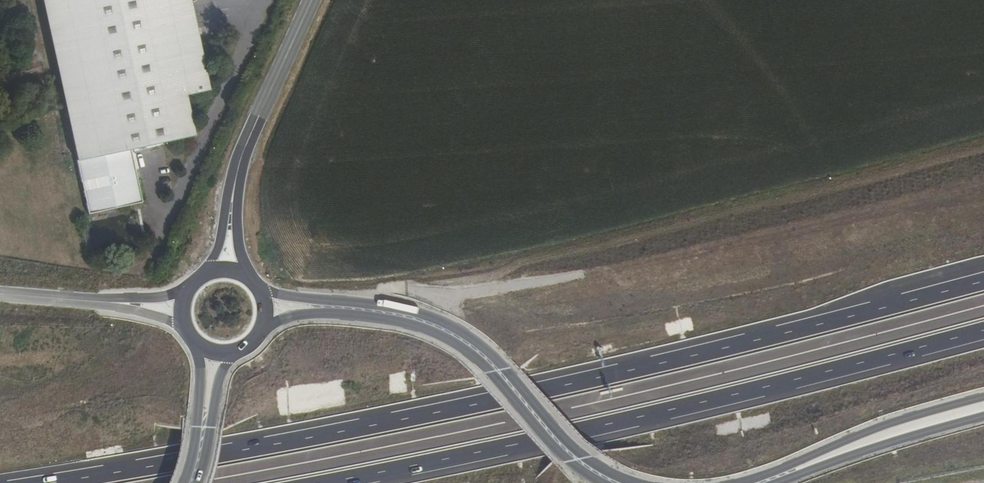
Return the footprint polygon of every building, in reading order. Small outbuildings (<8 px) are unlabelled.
[(81,151),(135,139),(197,125),(189,86),(212,81),(202,35),(195,0),(48,0),(81,151)] [(145,192),(135,139),(81,151),(93,204),(145,192)] [(522,364),(535,352),(529,345),(516,358),(522,364)]
